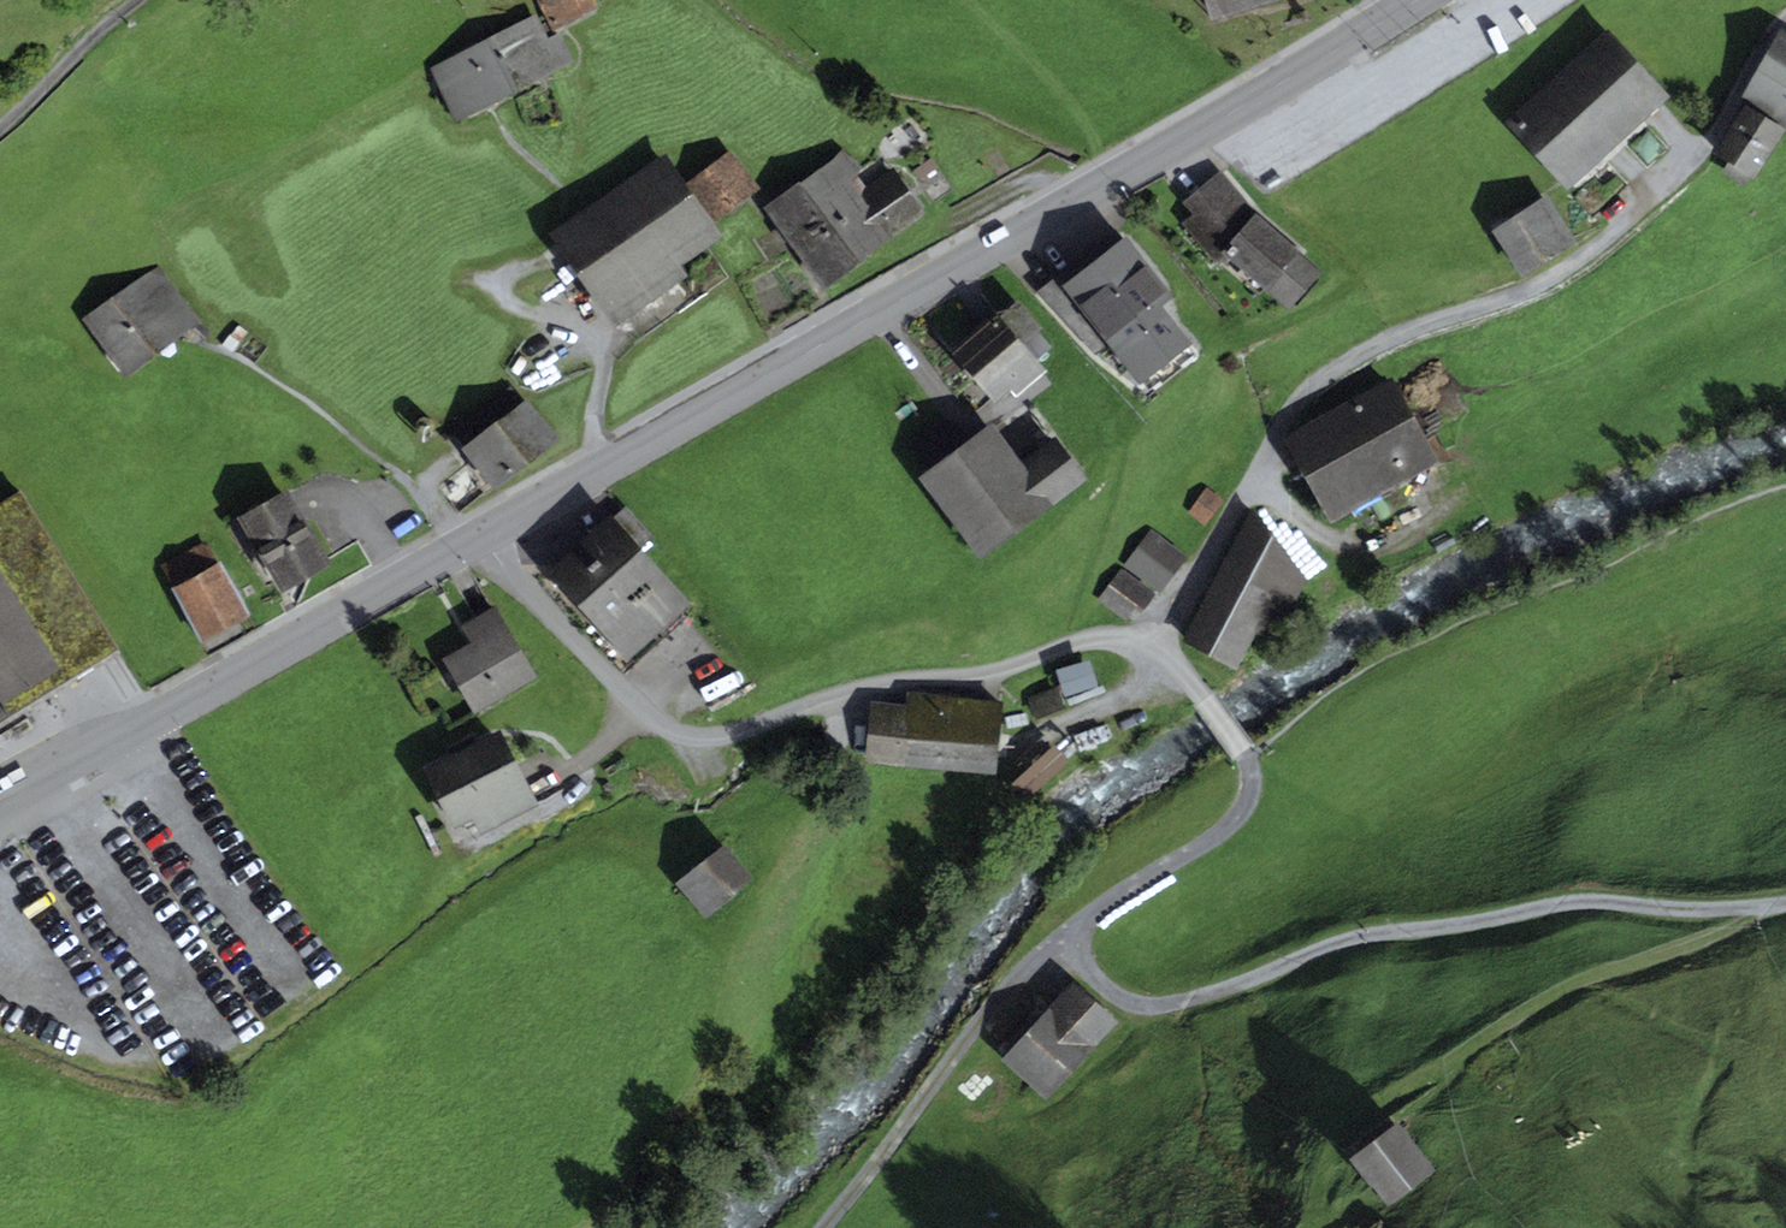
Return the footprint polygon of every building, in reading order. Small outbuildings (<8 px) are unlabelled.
[(551,26),(593,4),(591,0),(538,0),(551,26)] [(1217,13),(1213,0),(1203,0),(1208,15),(1217,13)] [(1217,13),(1218,17),(1256,5),(1255,1),(1259,0),(1213,0),(1217,13)] [(433,68),(456,115),(571,59),(559,36),(551,40),(543,25),(539,27),(534,18),(496,37),(486,17),(468,26),(478,47),(433,68)] [(1783,35),(1758,76),(1746,100),(1785,125),(1785,37),(1783,35)] [(1515,124),(1564,177),(1658,92),(1608,39),(1515,124)] [(1780,130),(1746,109),(1719,151),(1732,159),(1752,172),(1753,172),(1780,130)] [(806,252),(825,280),(881,239),(852,197),(847,189),(841,181),(856,171),(842,150),(774,203),(785,219),(781,222),(797,246),(802,254),(806,252)] [(688,182),(713,216),(753,188),(728,153),(688,182)] [(1744,183),(1752,172),(1732,159),(1725,171),(1744,183)] [(676,270),(666,256),(711,225),(669,165),(542,253),(565,286),(584,273),(612,314),(676,270)] [(852,197),(881,239),(918,214),(889,172),(852,197)] [(1301,288),(1315,272),(1255,220),(1219,177),(1188,203),(1190,204),(1198,215),(1188,223),(1218,259),(1227,252),(1288,303),(1301,288)] [(1518,264),(1525,275),(1578,241),(1552,199),(1496,234),(1516,265),(1518,264)] [(1068,285),(1067,285),(1110,341),(1141,379),(1187,343),(1157,306),(1168,297),(1124,240),(1068,285)] [(193,315),(155,265),(111,298),(149,348),(193,315)] [(1060,275),(1040,291),(1095,353),(1110,341),(1067,285),(1068,285),(1060,275)] [(149,348),(111,298),(87,316),(125,366),(149,348)] [(995,319),(957,351),(995,396),(1011,383),(1017,390),(1039,371),(1033,363),(1051,347),(1016,306),(997,321),(995,319)] [(1427,451),(1390,386),(1292,440),(1328,506),(1427,451)] [(458,414),(447,422),(495,483),(552,438),(511,387),(465,423),(458,414)] [(432,431),(433,424),(430,419),(423,417),(417,421),(415,427),(419,433),(426,435),(432,431)] [(932,474),(961,453),(941,427),(913,448),(932,474)] [(1015,475),(985,435),(961,453),(932,474),(987,546),(1079,477),(1055,445),(1015,475)] [(1204,523),(1221,501),(1207,490),(1190,512),(1204,523)] [(20,492),(0,504),(0,728),(30,710),(120,654),(20,492)] [(283,585),(322,563),(283,494),(243,517),(260,547),(253,551),(261,566),(269,562),(283,585)] [(624,542),(641,528),(623,508),(607,523),(609,526),(624,542)] [(1253,512),(1186,639),(1235,665),(1255,628),(1272,637),(1303,580),(1253,512)] [(599,614),(585,627),(611,656),(617,650),(632,666),(680,622),(679,621),(687,614),(633,553),(650,538),(641,528),(624,542),(609,526),(559,570),(599,614)] [(1128,565),(1158,587),(1180,557),(1150,535),(1128,565)] [(180,599),(224,576),(205,542),(162,566),(180,599)] [(1122,572),(1101,600),(1124,616),(1133,604),(1140,609),(1151,594),(1122,572)] [(245,612),(225,575),(224,576),(180,599),(178,600),(198,637),(245,612)] [(493,611),(464,627),(475,646),(504,629),(493,611)] [(617,650),(611,656),(585,627),(584,627),(625,673),(689,616),(687,614),(679,621),(680,622),(632,666),(617,650)] [(446,662),(473,709),(531,676),(504,629),(475,646),(446,662)] [(1068,694),(1101,685),(1093,658),(1060,667),(1068,694)] [(1037,715),(1061,706),(1053,688),(1030,698),(1037,715)] [(874,708),(869,757),(993,769),(998,714),(999,704),(911,695),(909,711),(874,708)] [(497,738),(476,749),(472,740),(452,750),(457,759),(434,770),(441,783),(451,803),(445,806),(453,821),(473,811),(521,787),(522,787),(497,738)] [(1060,744),(1028,767),(1041,785),(1074,762),(1060,744)] [(445,806),(451,803),(441,783),(435,786),(445,806)] [(482,828),(505,816),(530,803),(521,787),(473,811),(482,828)] [(725,852),(681,887),(703,915),(747,880),(725,852)] [(1009,1060),(1046,1093),(1111,1021),(1074,988),(1009,1060)] [(1357,1161),(1388,1202),(1429,1170),(1398,1130),(1357,1161)]
